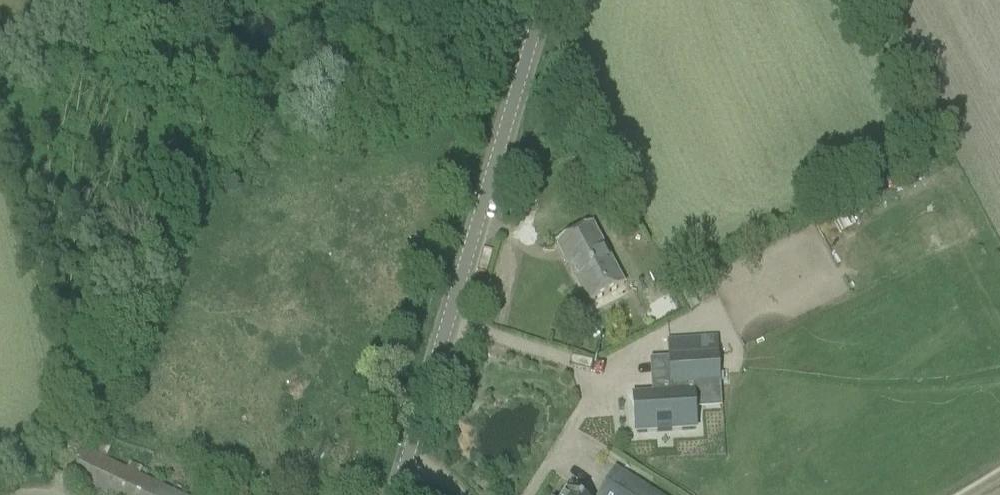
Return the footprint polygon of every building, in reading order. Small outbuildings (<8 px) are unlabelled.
[(623,286),(600,243),(591,225),(556,244),(588,305),(623,286)] [(660,382),(708,377),(704,346),(657,352),(660,382)] [(628,432),(687,425),(683,387),(624,394),(628,432)] [(85,449),(69,481),(99,494),(182,494),(106,458),(114,441),(101,435),(93,452),(85,449)] [(599,494),(654,494),(615,470),(599,494)]
